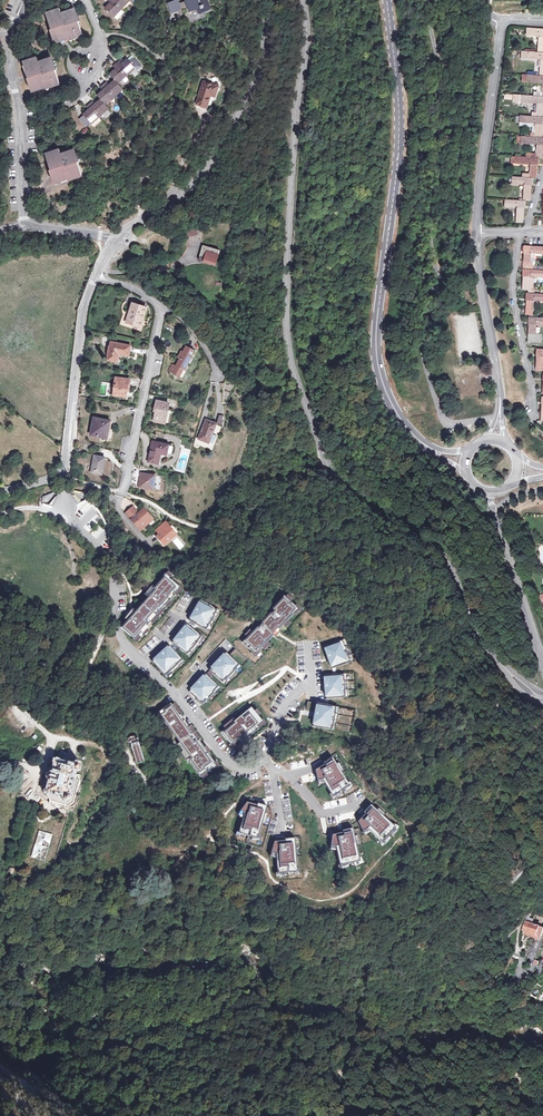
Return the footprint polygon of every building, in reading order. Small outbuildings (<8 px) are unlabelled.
[(108,0),(110,3),(105,8),(114,16),(121,9),(130,0),(108,0)] [(169,8),(177,5),(178,8),(181,7),(187,4),(188,7),(190,11),(197,9),(199,13),(211,9),(208,0),(186,0),(186,1),(179,4),(178,0),(168,4),(169,8)] [(55,43),(65,39),(68,38),(69,39),(73,38),(83,35),(79,22),(78,23),(76,19),(77,18),(74,10),(62,14),(60,9),(48,13),(52,26),(54,26),(55,29),(51,30),(55,43)] [(124,12),(121,9),(114,16),(117,19),(124,12)] [(528,28),(527,35),(539,36),(538,51),(542,51),(542,29),(528,28)] [(522,51),(521,58),(541,60),(540,75),(542,76),(542,53),(522,51)] [(25,62),(29,74),(30,74),(31,77),(27,79),(32,91),(45,87),(46,87),(49,86),(49,87),(60,83),(56,71),(55,71),(54,68),(55,68),(51,58),(39,62),(37,57),(25,62)] [(132,64),(128,59),(125,61),(122,58),(113,66),(116,69),(110,74),(115,80),(109,85),(107,82),(100,88),(103,91),(98,95),(101,99),(95,104),(93,101),(86,107),(89,110),(83,115),(91,124),(109,108),(106,105),(123,89),(118,83),(135,69),(137,71),(142,67),(135,59),(132,62),(133,63),(132,64)] [(540,75),(523,74),(522,81),(537,82),(536,92),(533,91),(533,96),(542,96),(542,76),(540,75)] [(218,86),(203,81),(196,104),(207,107),(210,97),(209,97),(209,95),(215,96),(218,86)] [(532,116),(542,117),(542,116),(542,96),(533,96),(522,95),(521,102),(537,103),(536,112),(532,112),(532,116)] [(542,117),(532,116),(520,115),(520,122),(535,123),(535,132),(531,132),(531,137),(542,137),(542,124),(542,117)] [(539,158),(542,158),(542,137),(531,137),(521,136),(521,143),(537,144),(536,153),(527,152),(527,157),(539,158)] [(50,171),(51,175),(52,178),(54,183),(67,178),(68,179),(72,178),(72,179),(82,175),(78,162),(77,163),(76,159),(77,159),(73,150),(61,154),(60,149),(47,154),(52,167),(53,167),(54,169),(50,171)] [(526,173),(526,177),(532,178),(537,178),(538,165),(539,158),(527,157),(515,156),(515,163),(530,164),(530,173),(526,173)] [(512,176),(512,179),(512,182),(512,184),(524,184),(523,200),(525,201),(530,201),(531,185),(532,185),(532,178),(526,177),(512,176)] [(525,201),(523,200),(505,199),(505,207),(517,208),(516,222),(523,223),(524,208),(525,208),(525,201)] [(183,229),(185,238),(198,235),(196,227),(183,229)] [(203,245),(198,260),(215,265),(220,251),(203,245)] [(524,245),(523,253),(524,253),(523,267),(533,267),(533,262),(530,262),(531,253),(542,254),(542,246),(524,245)] [(524,269),(523,276),(524,276),(523,289),(533,290),(534,277),(542,278),(542,270),(524,269)] [(526,293),(526,300),(527,300),(526,314),(532,315),(534,301),(542,301),(542,294),(526,293)] [(139,318),(142,320),(146,308),(133,304),(127,322),(136,325),(139,318)] [(529,317),(528,324),(529,324),(528,339),(535,339),(536,324),(542,325),(542,318),(529,317)] [(119,351),(129,353),(131,346),(111,342),(110,347),(109,347),(107,355),(108,356),(107,360),(117,362),(119,354),(119,351)] [(176,365),(172,363),(168,370),(178,375),(183,366),(186,368),(195,350),(187,345),(183,352),(181,355),(180,354),(178,357),(180,358),(176,365)] [(183,366),(178,375),(182,378),(186,371),(185,370),(186,368),(183,366)] [(127,386),(129,386),(130,379),(116,378),(114,395),(126,396),(126,389),(127,386)] [(154,421),(159,422),(160,418),(165,419),(168,408),(167,408),(168,403),(157,400),(155,411),(156,411),(154,421)] [(110,421),(94,418),(91,435),(107,438),(110,421)] [(217,423),(206,419),(199,438),(209,442),(217,423)] [(158,463),(160,453),(160,452),(167,453),(170,454),(171,454),(172,454),(174,446),(153,441),(149,461),(158,463)] [(105,458),(95,456),(92,472),(102,474),(105,458)] [(141,473),(139,487),(153,489),(155,476),(141,473)] [(133,507),(125,513),(140,531),(147,524),(145,522),(149,518),(142,510),(138,513),(137,515),(136,513),(137,512),(133,507)] [(164,523),(157,530),(160,534),(156,537),(163,545),(173,537),(175,535),(169,528),(164,523)] [(90,533),(95,539),(104,530),(98,525),(90,533)] [(172,526),(169,528),(175,535),(173,537),(174,538),(179,534),(172,526)] [(148,597),(142,603),(162,620),(186,595),(187,594),(167,576),(148,597)] [(286,597),(244,642),(256,654),(298,609),(286,597)] [(200,601),(190,617),(207,628),(216,610),(200,601)] [(131,615),(120,626),(141,644),(162,620),(142,603),(131,615)] [(185,626),(175,639),(191,652),(202,635),(185,626)] [(342,643),(325,649),(332,667),(350,662),(342,643)] [(166,645),(153,658),(166,673),(184,658),(166,645)] [(225,652),(209,669),(223,684),(240,667),(225,652)] [(219,688),(205,674),(189,692),(203,705),(219,688)] [(343,676),(323,677),(325,698),(344,697),(343,676)] [(174,704),(159,714),(181,745),(195,735),(174,704)] [(336,708),(317,704),(313,725),(333,728),(336,708)] [(252,707),(220,732),(233,748),(265,723),(252,707)] [(137,739),(136,739),(135,739),(134,735),(128,737),(127,739),(128,741),(130,742),(137,763),(144,760),(137,740),(137,739)] [(195,735),(181,745),(203,778),(218,767),(195,735)] [(359,789),(333,747),(311,760),(334,800),(343,799),(359,789)] [(288,764),(292,772),(296,770),(299,776),(306,772),(299,758),(288,764)] [(72,766),(58,762),(55,761),(55,763),(52,773),(50,779),(46,790),(46,791),(47,792),(64,797),(64,798),(65,800),(67,801),(69,800),(70,797),(69,795),(68,795),(75,770),(76,770),(77,771),(78,770),(79,769),(80,769),(80,768),(81,767),(81,766),(80,764),(80,763),(79,763),(78,762),(77,762),(76,762),(75,762),(74,763),(73,764),(72,765),(72,766)] [(295,837),(285,838),(284,830),(291,829),(290,810),(288,791),(280,785),(266,789),(265,799),(247,800),(238,814),(242,821),(237,839),(262,847),(267,833),(276,837),(276,841),(274,841),(267,843),(269,858),(275,877),(303,880),(301,837),(295,837)] [(357,820),(356,822),(381,848),(399,830),(397,829),(399,827),(397,825),(400,822),(375,800),(371,804),(369,803),(356,818),(357,820)] [(342,830),(333,830),(331,847),(337,849),(340,867),(361,863),(357,846),(353,845),(355,839),(350,819),(341,822),(342,830)] [(52,836),(39,832),(32,857),(45,862),(52,836)] [(527,914),(525,921),(533,924),(534,920),(530,918),(532,913),(528,912),(527,914)] [(541,926),(535,925),(533,924),(525,921),(524,923),(525,923),(522,930),(538,935),(541,936),(542,936),(542,935),(542,927),(541,926)] [(537,938),(538,935),(522,930),(522,932),(537,938)]
